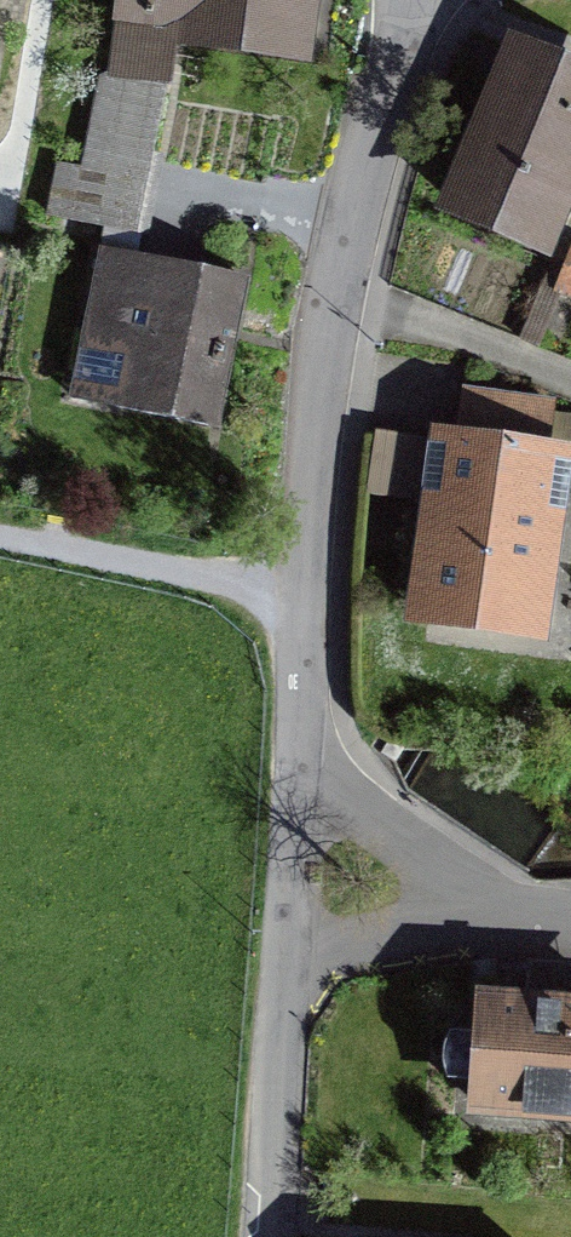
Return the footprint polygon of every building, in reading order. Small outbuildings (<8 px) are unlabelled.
[(288,34),(292,0),(118,0),(111,65),(169,72),(175,21),(288,34)] [(546,263),(570,204),(570,73),(500,42),(428,213),(546,263)] [(83,175),(144,188),(164,92),(103,80),(83,175)] [(144,188),(83,175),(58,170),(47,221),(134,239),(144,188)] [(69,402),(216,430),(244,280),(97,252),(69,402)] [(553,412),(461,399),(455,439),(548,452),(553,412)] [(543,649),(569,456),(548,452),(455,439),(425,435),(398,628),(543,649)] [(570,1119),(570,1012),(470,1004),(460,1108),(570,1119)] [(349,1236),(556,1236),(557,1230),(350,1223),(349,1236)]
